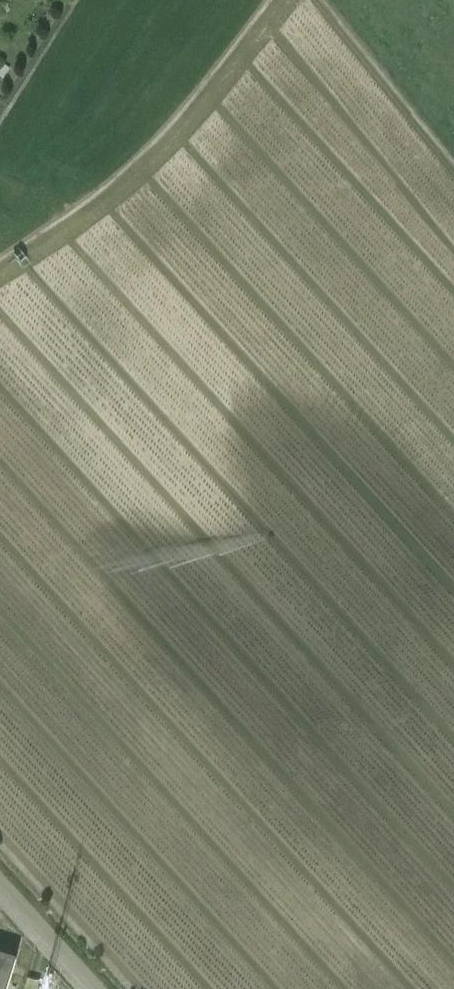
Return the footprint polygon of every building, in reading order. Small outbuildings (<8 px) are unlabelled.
[(17,961),(0,956),(0,988),(8,988),(17,961)] [(39,983),(27,980),(25,988),(37,988),(39,983)]
